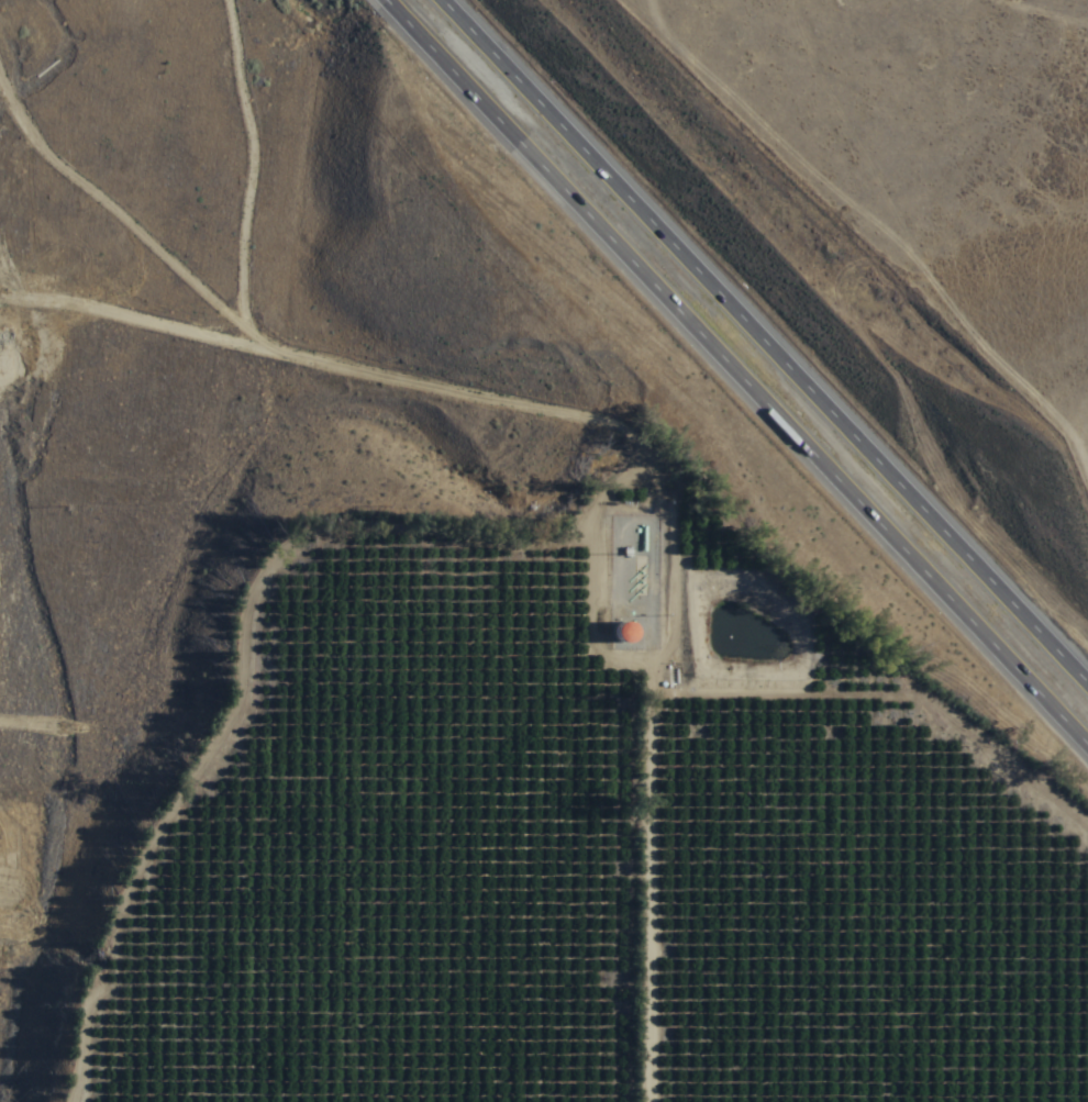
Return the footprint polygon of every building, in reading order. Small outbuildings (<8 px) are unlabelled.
[(632,640),(632,621),(615,621),(615,640),(632,640)] [(389,837),(394,851),(407,847),(403,833),(389,837)]
